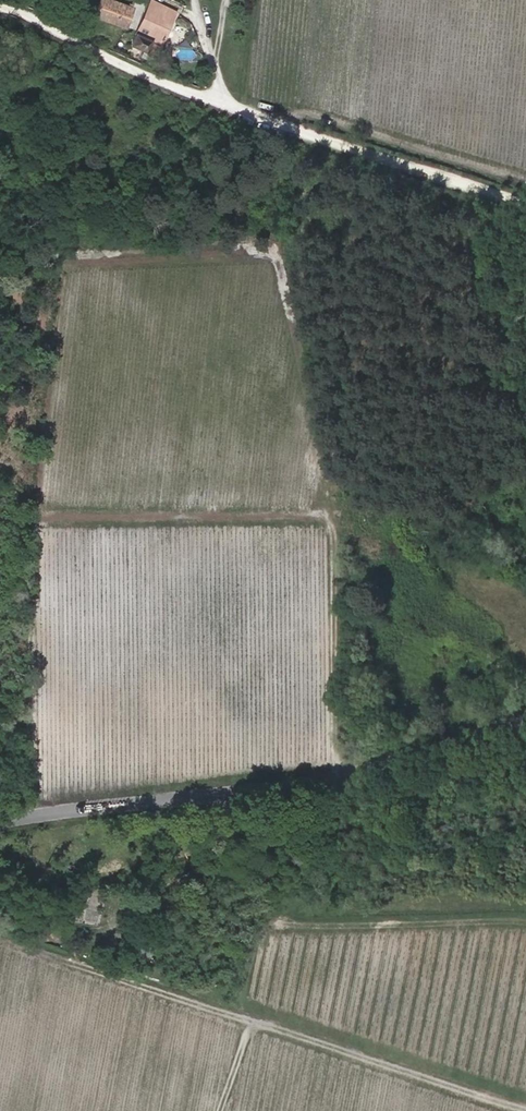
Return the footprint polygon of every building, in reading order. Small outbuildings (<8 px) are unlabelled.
[(94,16),(125,28),(126,25),(135,28),(143,2),(137,0),(134,0),(131,8),(109,0),(100,0),(94,16)] [(131,45),(156,55),(175,10),(161,5),(161,7),(149,3),(132,43),(131,45)]
